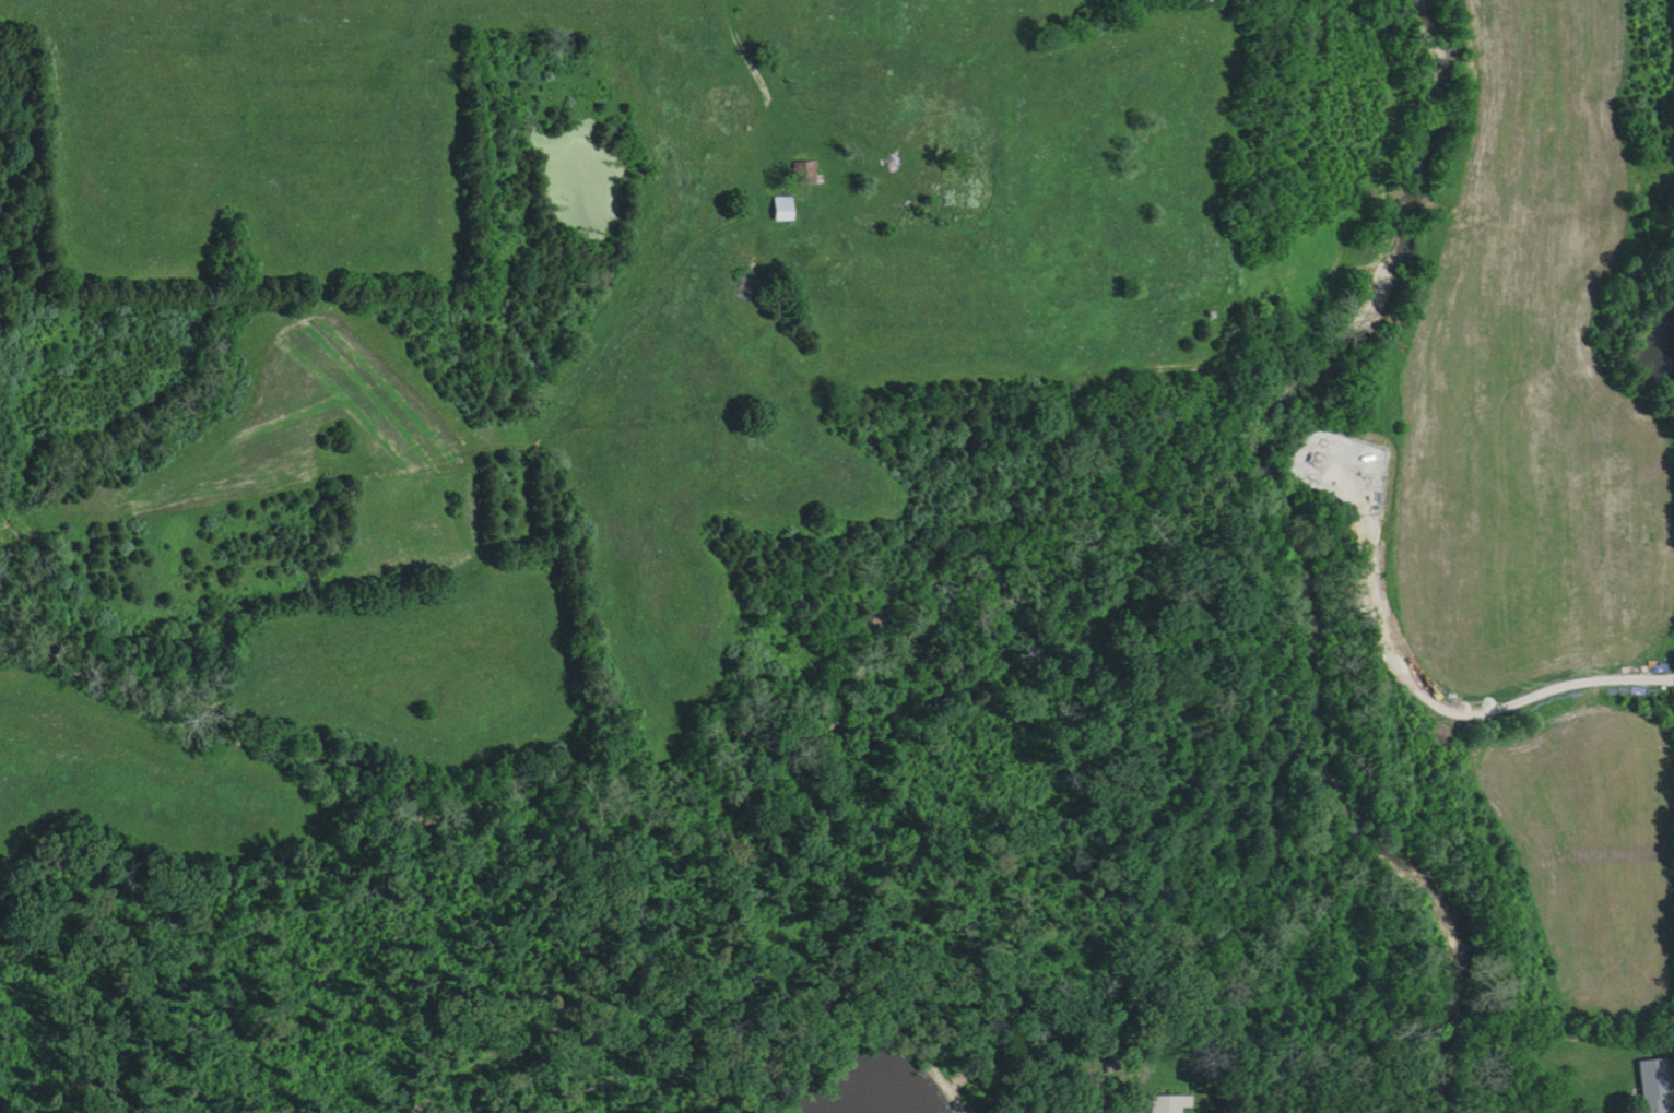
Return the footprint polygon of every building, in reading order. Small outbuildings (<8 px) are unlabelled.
[(1670,1061),(1641,1063),(1644,1112),(1673,1112),(1670,1061)] [(1182,1110),(1192,1110),(1192,1099),(1153,1099),(1153,1112),(1182,1112),(1182,1110)]
